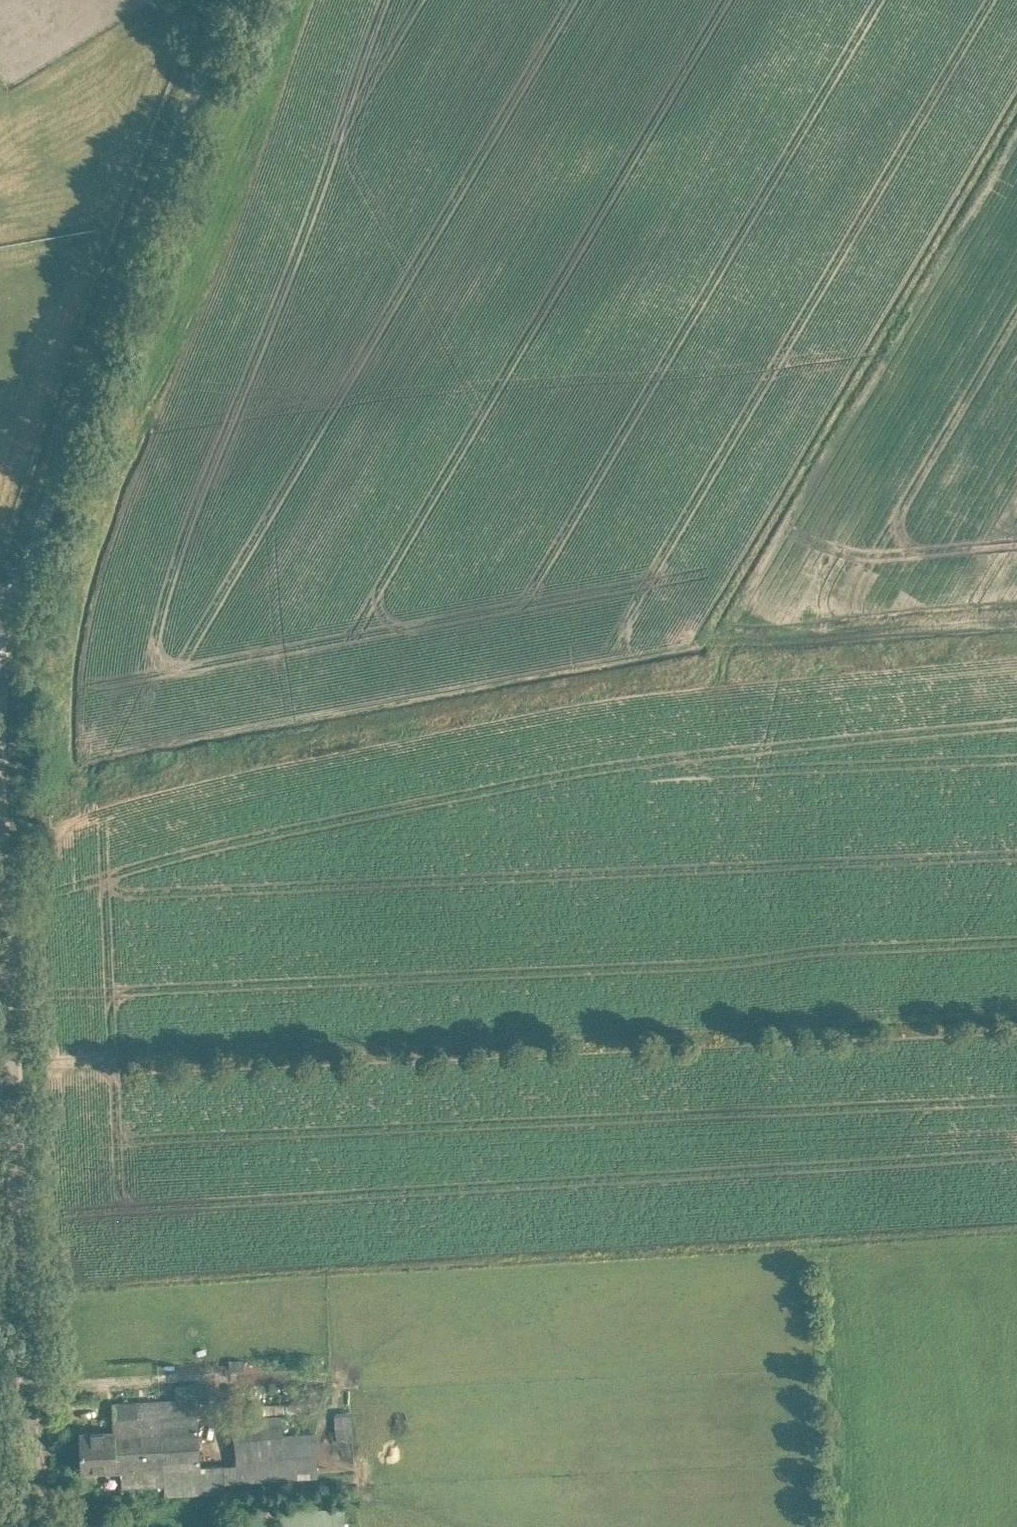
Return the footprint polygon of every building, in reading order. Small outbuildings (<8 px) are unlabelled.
[(39,813),(40,824),(51,823),(50,812),(39,813)] [(243,1356),(230,1357),(230,1366),(244,1365),(243,1356)] [(114,1431),(116,1471),(122,1471),(123,1487),(144,1486),(204,1482),(202,1465),(198,1395),(210,1394),(209,1383),(175,1386),(176,1398),(132,1401),(112,1402),(114,1431)] [(353,1441),(350,1410),(334,1411),(336,1442),(353,1441)] [(111,1471),(116,1471),(114,1431),(81,1432),(83,1469),(111,1467),(111,1471)] [(235,1463),(202,1465),(204,1482),(316,1474),(316,1438),(283,1440),(283,1449),(234,1453),(235,1463)]
